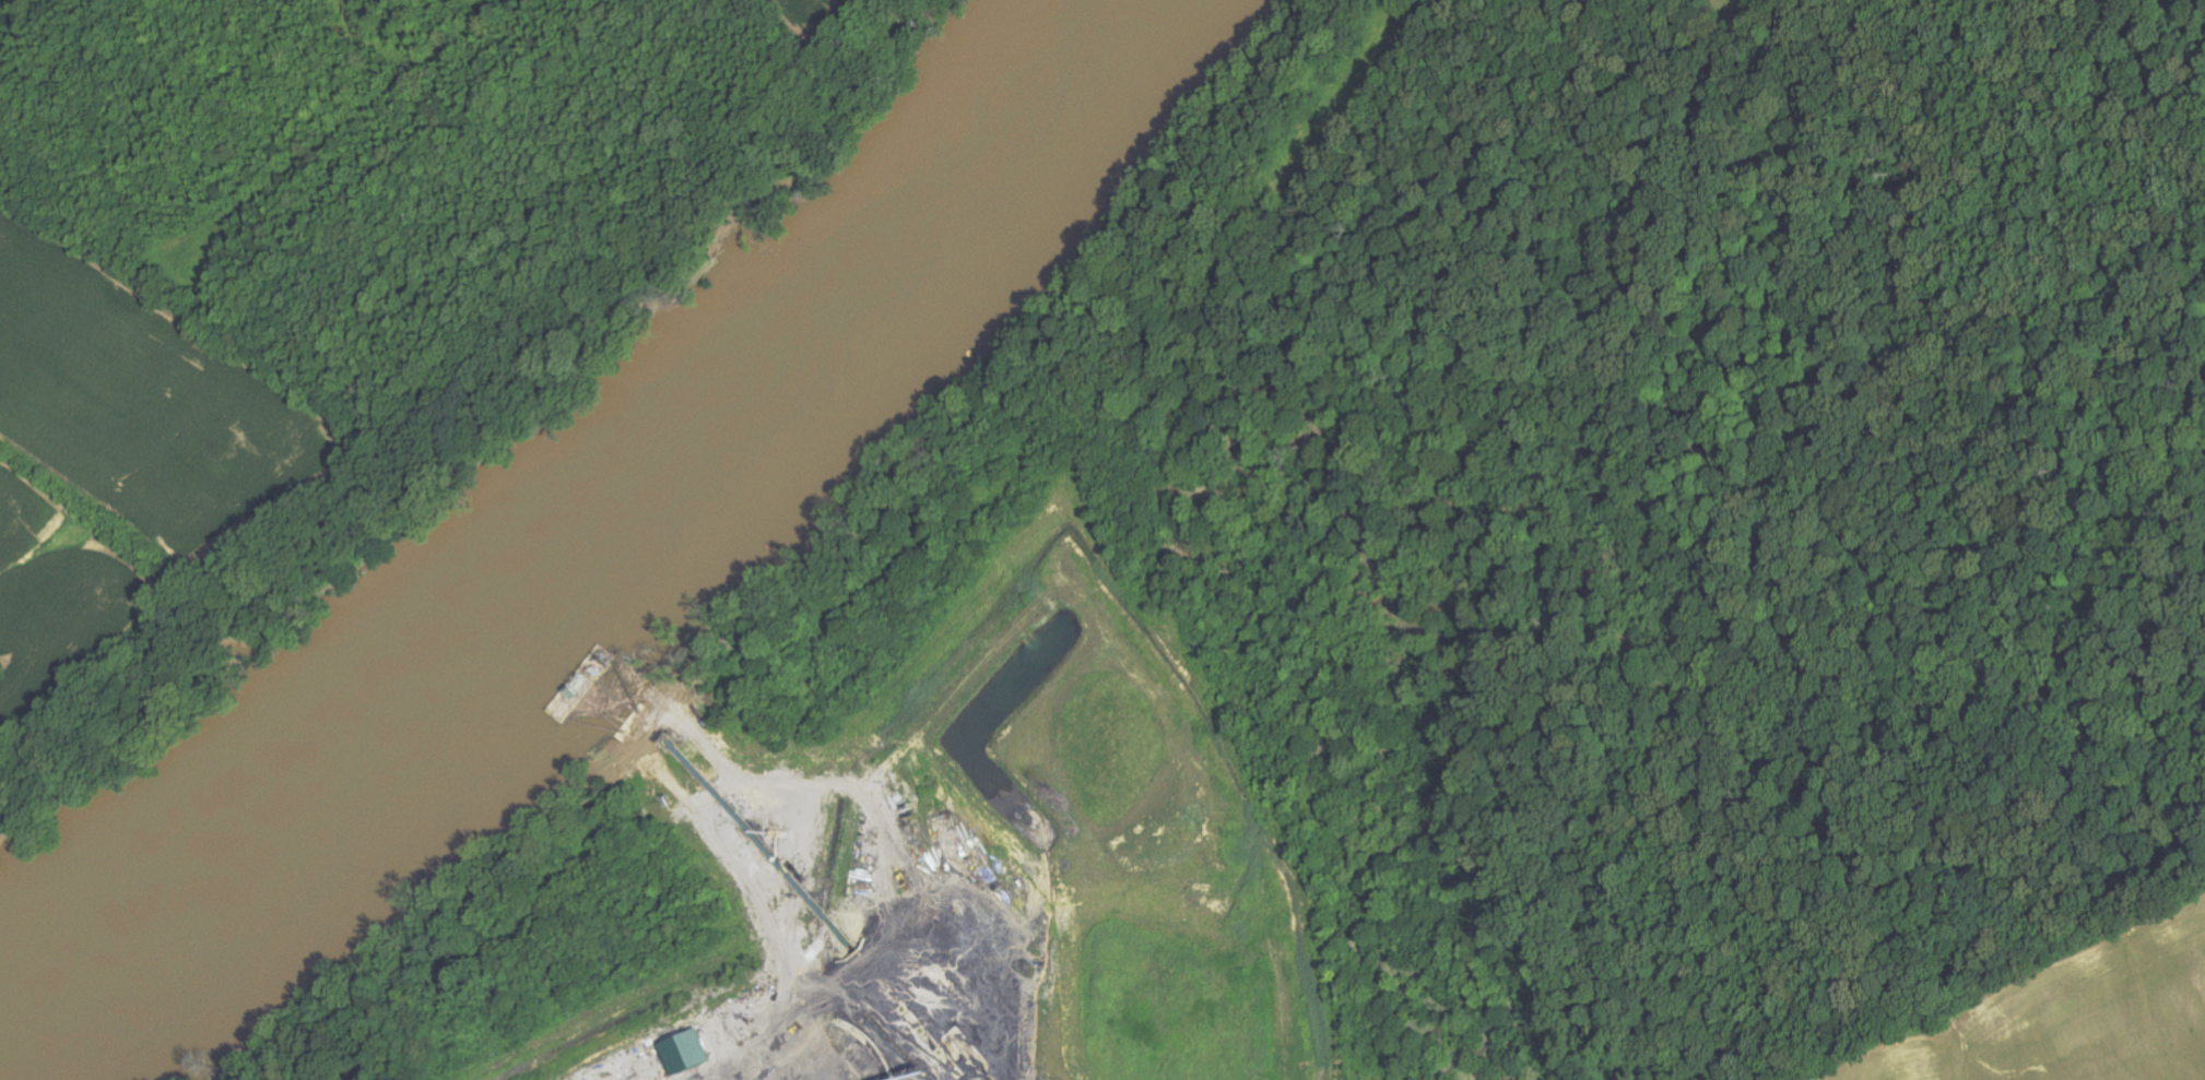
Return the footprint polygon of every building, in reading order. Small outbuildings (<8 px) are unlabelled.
[(718,1062),(706,1029),(666,1044),(679,1077),(718,1062)]
